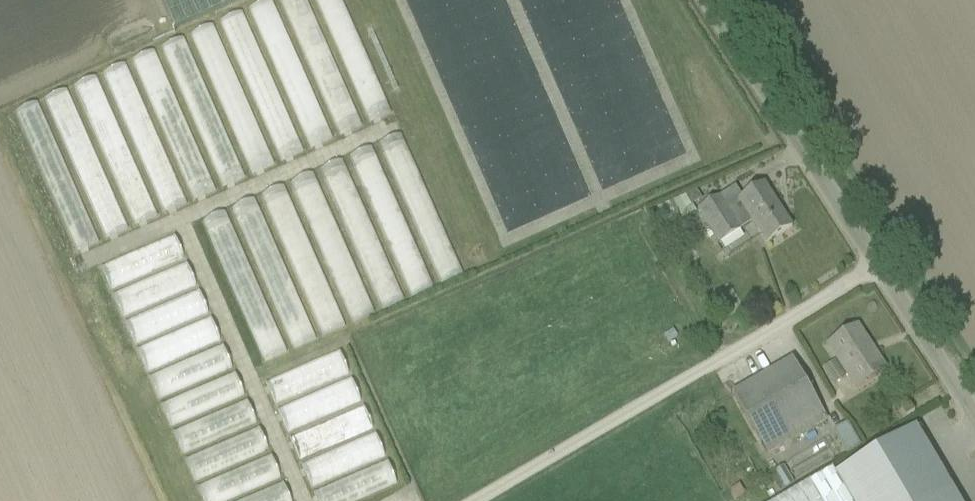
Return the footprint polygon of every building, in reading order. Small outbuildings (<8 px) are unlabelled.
[(175,30),(241,0),(161,0),(175,30)] [(340,136),(360,127),(305,0),(280,0),(340,136)] [(369,123),(390,114),(340,0),(316,0),(369,123)] [(250,10),(310,149),(331,140),(270,1),(250,10)] [(220,23),(281,162),(302,153),(241,13),(220,23)] [(191,35),(252,174),(273,165),(212,26),(191,35)] [(162,49),(223,188),(243,179),(183,40),(162,49)] [(132,62),(193,201),(214,192),(153,52),(132,62)] [(104,75),(164,214),(185,205),(124,65),(104,75)] [(74,88),(135,227),(156,218),(95,78),(74,88)] [(45,100),(106,239),(126,230),(66,91),(45,100)] [(15,113),(76,252),(97,243),(36,104),(15,113)] [(377,146),(438,285),(458,276),(398,137),(377,146)] [(348,159),(409,298),(430,289),(369,150),(348,159)] [(320,172),(380,311),(401,302),(340,163),(320,172)] [(291,185),(351,324),(372,315),(312,175),(291,185)] [(792,229),(766,187),(740,204),(739,203),(728,211),(720,198),(698,213),(719,246),(753,224),(766,246),(792,229)] [(262,197),(323,336),(343,327),(283,188),(262,197)] [(697,226),(692,216),(694,215),(690,207),(701,200),(697,192),(659,212),(664,222),(657,226),(670,251),(692,238),(683,221),(685,220),(690,230),(697,226)] [(234,210),(295,349),(315,340),(255,201),(234,210)] [(205,223),(265,362),(286,353),(225,214),(205,223)] [(101,269),(110,291),(184,259),(174,237),(101,269)] [(113,296),(122,318),(196,287),(186,265),(113,296)] [(125,323),(134,345),(208,314),(199,292),(125,323)] [(137,351),(146,373),(220,341),(211,319),(137,351)] [(857,390),(869,382),(885,371),(885,370),(883,372),(868,349),(870,347),(857,328),(829,347),(857,390)] [(149,378),(158,400),(232,369),(223,347),(149,378)] [(265,384),(275,406),(348,374),(338,353),(265,384)] [(768,456),(827,422),(793,361),(733,395),(768,456)] [(161,406),(170,428),(244,397),(235,375),(161,406)] [(277,412),(287,433),(360,402),(350,380),(277,412)] [(915,413),(907,401),(899,406),(907,418),(915,413)] [(173,434),(183,456),(257,424),(247,402),(173,434)] [(289,439),(299,461),(372,429),(362,408),(289,439)] [(847,456),(861,449),(847,425),(833,433),(847,456)] [(185,461),(195,483),(269,451),(259,429),(185,461)] [(941,471),(920,484),(909,464),(929,452),(916,429),(836,476),(851,500),(958,500),(941,471)] [(302,467),(311,488),(384,457),(375,435),(302,467)] [(203,500),(228,500),(280,479),(271,457),(197,488),(203,500)] [(317,500),(358,500),(396,484),(387,463),(314,494),(317,500)] [(784,467),(769,476),(780,496),(795,486),(784,467)] [(836,476),(833,471),(783,500),(851,500),(836,476)] [(283,484),(244,500),(290,500),(283,484)] [(730,493),(734,500),(737,500),(744,497),(739,487),(730,493)]
